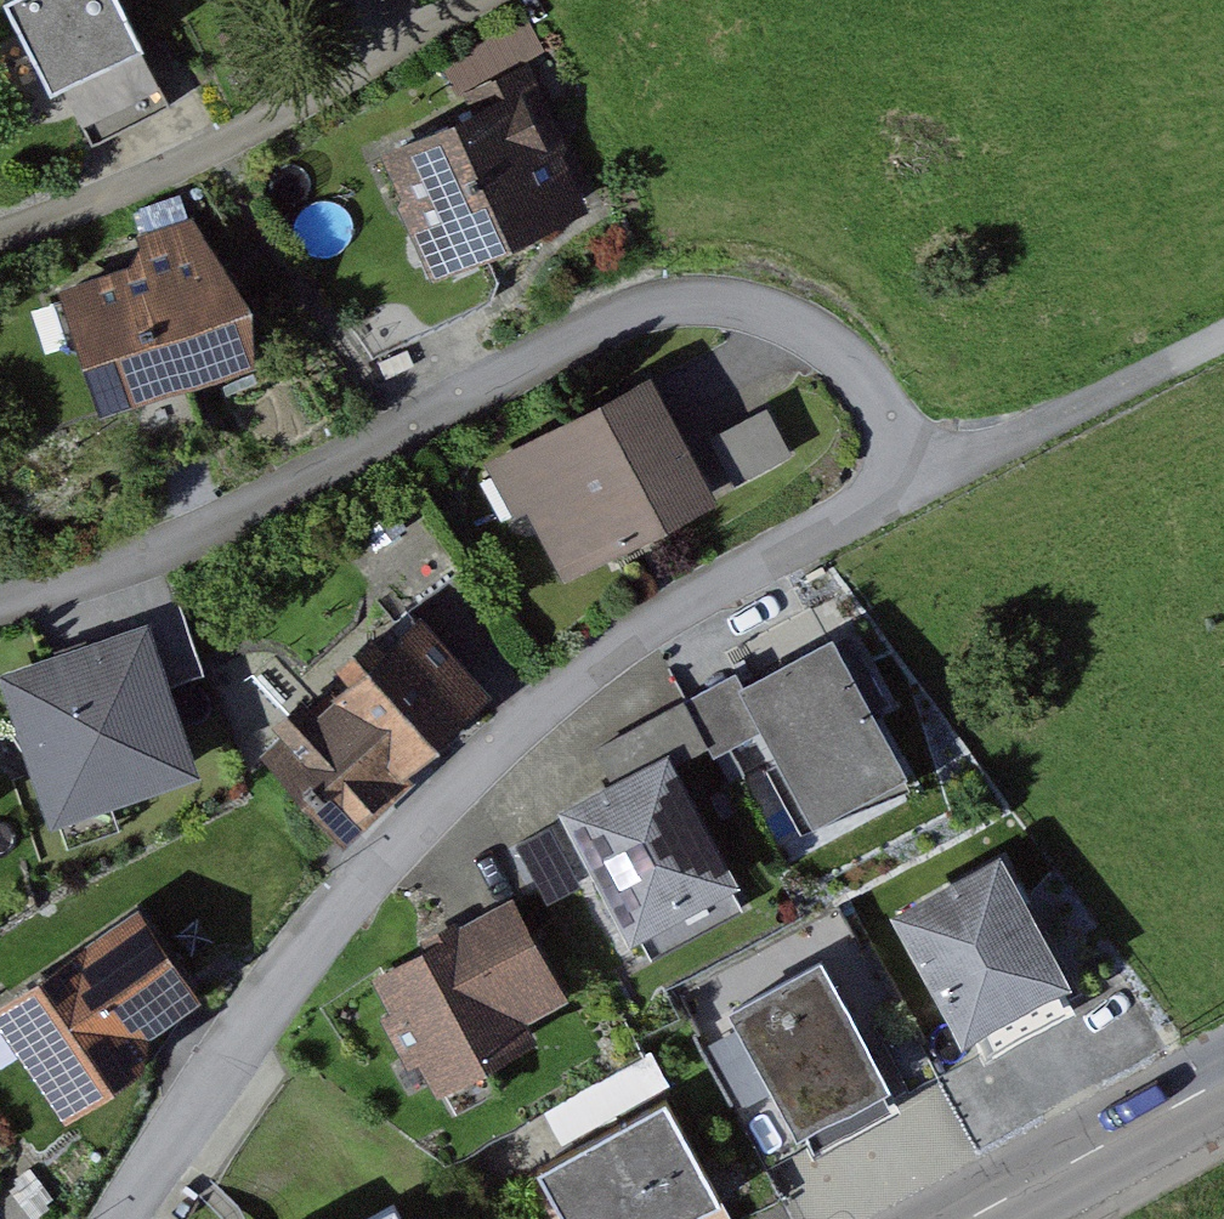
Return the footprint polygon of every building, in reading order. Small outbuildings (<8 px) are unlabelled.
[(6,2),(52,98),(164,45),(143,0),(11,0),(6,2)] [(551,90),(397,154),(449,277),(602,212),(551,90)] [(236,236),(84,284),(122,405),(274,357),(236,236)] [(673,381),(510,465),(570,580),(732,496),(673,381)] [(737,475),(798,455),(782,405),(720,425),(737,475)] [(513,685),(443,609),(290,750),(361,826),(513,685)] [(81,827),(237,777),(185,619),(29,670),(81,827)] [(836,840),(934,783),(852,642),(754,700),(836,840)] [(580,817),(658,945),(757,884),(679,757),(580,817)] [(909,915),(995,1049),(1095,985),(1009,851),(909,915)] [(536,891),(379,982),(437,1083),(594,993),(536,891)] [(224,993),(159,903),(17,1005),(82,1095),(224,993)] [(742,1016),(814,1134),(913,1074),(841,956),(742,1016)] [(548,1171),(574,1218),(703,1218),(727,1206),(670,1103),(548,1171)]
